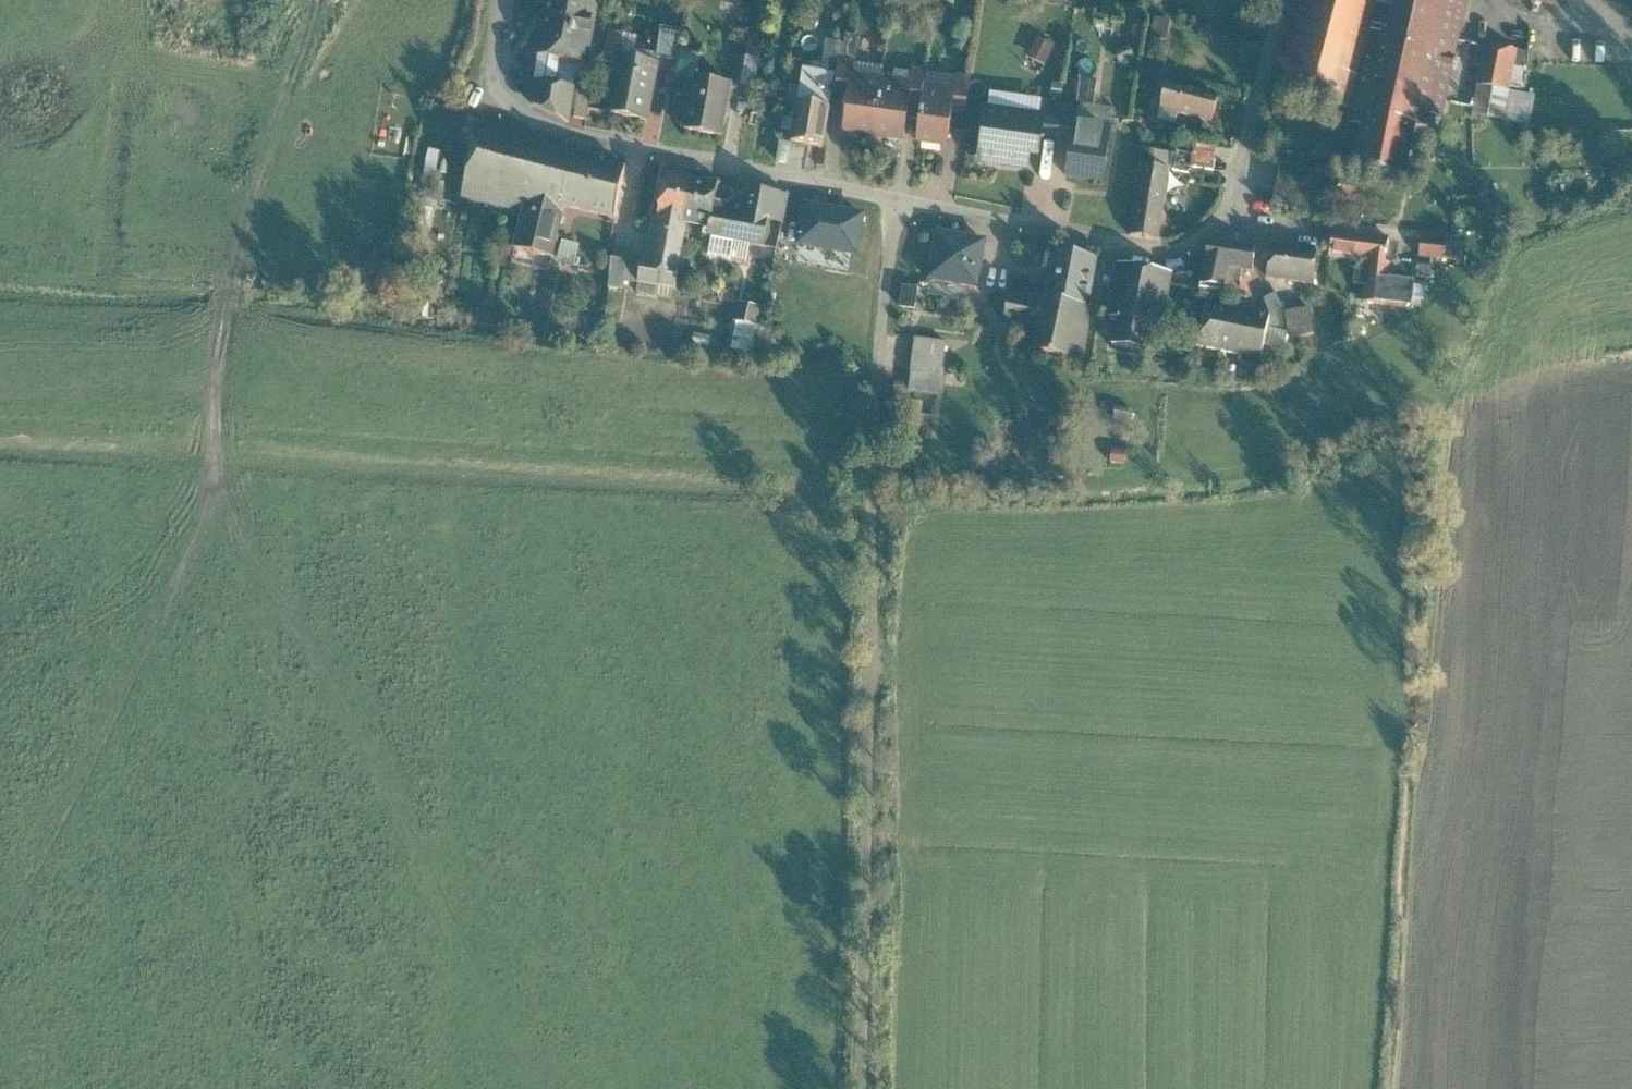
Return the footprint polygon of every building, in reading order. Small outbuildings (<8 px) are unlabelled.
[(536,64),(594,72),(604,0),(545,0),(536,64)] [(1348,99),(1376,0),(1294,0),(1276,64),(1288,67),(1284,81),(1348,99)] [(1355,113),(1374,117),(1365,163),(1413,173),(1423,127),(1443,131),(1469,0),(1378,0),(1355,113)] [(638,58),(641,37),(614,33),(611,54),(638,58)] [(684,37),(661,34),(657,62),(680,65),(684,37)] [(766,57),(769,39),(754,37),(750,55),(766,57)] [(1055,50),(1038,41),(1028,59),(1045,68),(1055,50)] [(1130,46),(1113,55),(1123,71),(1139,62),(1130,46)] [(1515,53),(1477,46),(1474,64),(1479,65),(1476,85),(1508,91),(1515,53)] [(745,86),(761,88),(765,58),(749,56),(745,86)] [(662,70),(615,60),(604,118),(651,127),(662,70)] [(875,143),(881,82),(853,80),(855,64),(838,63),(834,100),(847,101),(843,139),(875,143)] [(922,101),(925,74),(910,72),(909,85),(881,82),(875,143),(905,146),(910,100),(922,101)] [(796,110),(829,115),(835,78),(802,73),(796,110)] [(737,90),(680,81),(674,118),(691,121),(688,139),(729,145),(737,90)] [(953,93),(925,89),(919,142),(947,145),(952,108),(967,110),(970,84),(955,82),(953,93)] [(1508,91),(1476,85),(1471,117),(1503,122),(1508,95),(1508,91)] [(574,93),(533,86),(529,109),(553,125),(569,127),(574,93)] [(1222,99),(1165,87),(1159,116),(1216,127),(1222,99)] [(1533,99),(1508,95),(1503,122),(1528,127),(1533,99)] [(1113,113),(1046,103),(1043,120),(1040,139),(1071,144),(1065,181),(1102,187),(1113,113)] [(829,115),(796,110),(790,148),(823,153),(829,115)] [(1043,120),(985,111),(977,168),(1028,176),(1030,161),(1037,162),(1040,139),(1043,120)] [(579,150),(479,128),(462,203),(520,216),(511,256),(553,265),(564,215),(613,226),(624,174),(602,169),(604,162),(578,156),(579,150)] [(1172,175),(1140,170),(1130,240),(1161,245),(1172,175)] [(1324,177),(1284,173),(1280,214),(1320,218),(1324,177)] [(718,190),(663,180),(655,223),(649,222),(641,270),(637,288),(675,295),(687,232),(709,236),(713,216),(718,190)] [(786,203),(748,196),(743,221),(713,216),(709,236),(707,245),(710,245),(706,265),(745,272),(749,253),(764,256),(769,229),(781,231),(786,203)] [(860,217),(826,212),(822,236),(815,234),(810,264),(860,272),(864,246),(856,245),(860,217)] [(1394,236),(1333,230),(1330,262),(1366,265),(1365,277),(1353,276),(1352,291),(1364,293),(1363,311),(1375,312),(1377,287),(1389,288),(1394,236)] [(988,245),(937,237),(930,285),(980,293),(988,245)] [(580,266),(584,244),(565,241),(562,263),(580,266)] [(1445,243),(1418,241),(1417,262),(1443,264),(1445,243)] [(1255,253),(1207,246),(1200,294),(1228,298),(1232,273),(1252,276),(1255,253)] [(1320,256),(1270,251),(1266,285),(1317,290),(1320,256)] [(1051,255),(1042,303),(1023,299),(1022,304),(1007,301),(1003,327),(1025,331),(1021,355),(1081,366),(1091,314),(1087,313),(1096,264),(1051,255)] [(637,288),(641,270),(611,264),(606,293),(635,299),(637,288)] [(1176,277),(1119,266),(1107,325),(1118,327),(1114,351),(1160,360),(1176,277)] [(1389,288),(1377,287),(1375,312),(1411,315),(1413,290),(1389,288)] [(917,293),(902,291),(899,311),(914,314),(917,293)] [(742,302),(737,336),(760,340),(765,306),(742,302)] [(1230,361),(1237,316),(1205,311),(1198,355),(1230,361)] [(1312,314),(1285,319),(1290,346),(1317,342),(1312,314)] [(1262,366),(1269,322),(1237,316),(1230,361),(1262,366)] [(946,345),(913,341),(907,397),(940,401),(946,345)] [(1130,413),(1113,412),(1112,423),(1129,424),(1130,413)] [(1123,460),(1107,459),(1106,470),(1122,472),(1123,460)]
